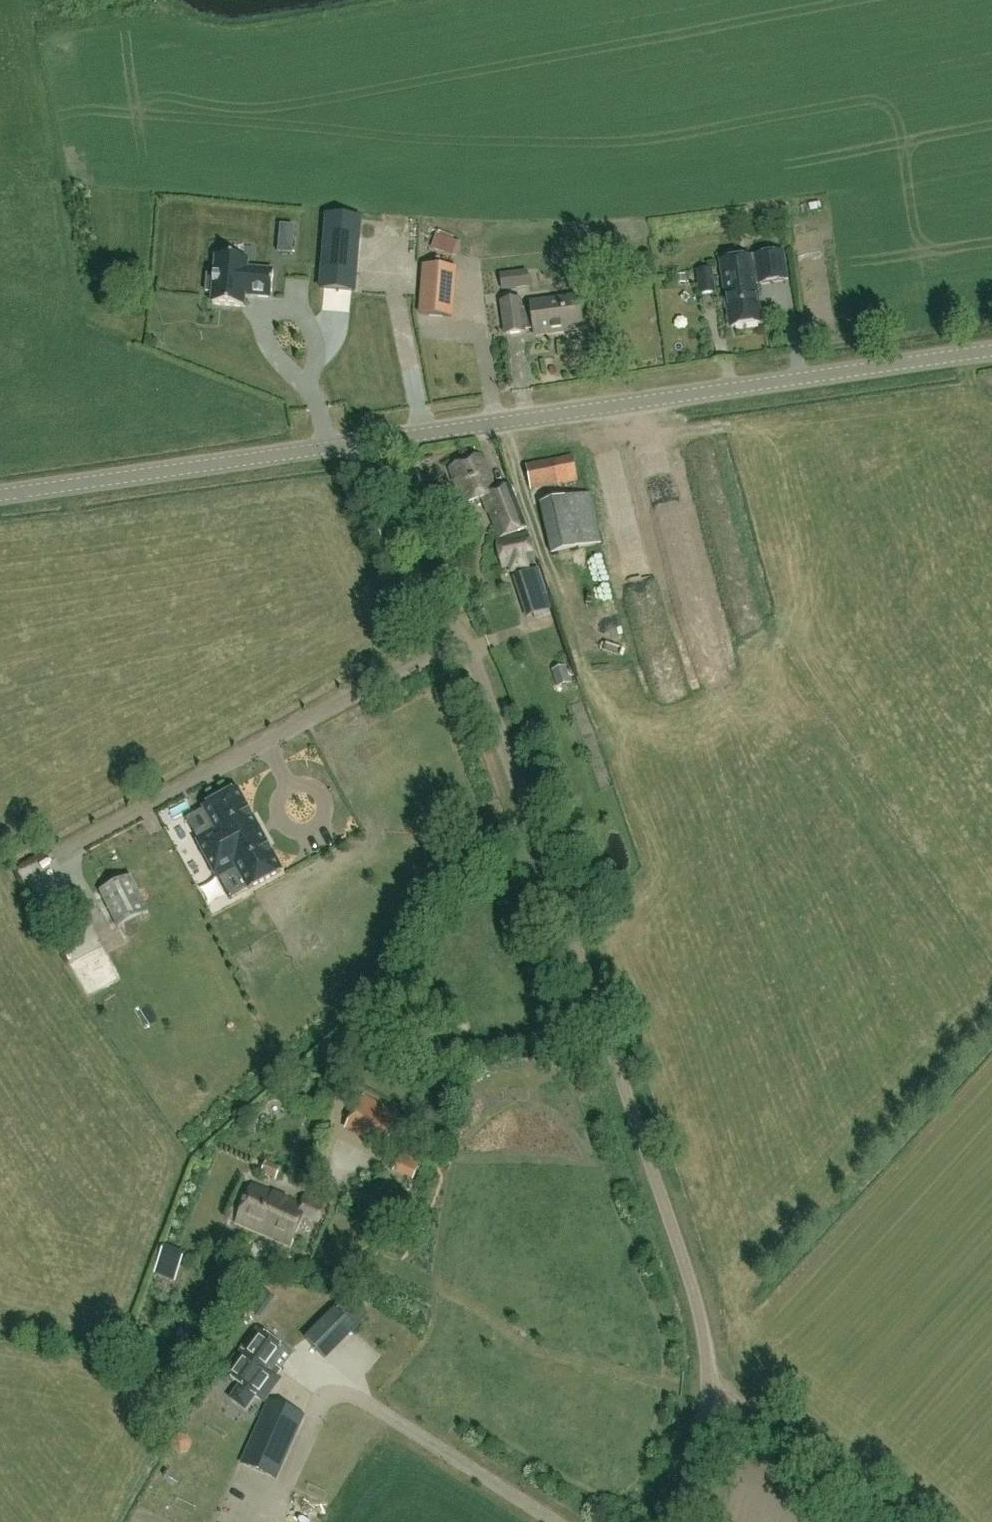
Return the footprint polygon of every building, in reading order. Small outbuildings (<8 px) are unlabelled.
[(322,274),(357,276),(362,220),(328,217),(322,274)] [(460,253),(459,238),(437,239),(438,254),(460,253)] [(292,255),(293,247),(278,246),(278,254),(292,255)] [(732,327),(761,323),(755,282),(761,281),(762,286),(783,284),(779,252),(759,254),(759,258),(748,259),(748,255),(722,259),(732,327)] [(208,276),(207,291),(215,292),(214,304),(242,306),(243,291),(252,292),(252,295),(270,296),(272,273),(245,270),(246,261),(218,259),(216,277),(208,276)] [(457,268),(424,265),(421,315),(453,318),(457,268)] [(715,290),(714,279),(712,269),(698,271),(701,292),(715,290)] [(530,288),(528,271),(500,275),(502,291),(530,288)] [(535,336),(583,330),(579,298),(531,304),(532,312),(522,313),(520,300),(502,302),(506,334),(524,332),(524,329),(534,328),(535,336)] [(497,491),(482,455),(449,468),(464,505),(482,498),(488,514),(490,513),(495,525),(494,525),(500,539),(527,528),(510,486),(497,491)] [(531,490),(577,480),(572,456),(526,466),(531,490)] [(551,555),(602,544),(591,493),(539,504),(551,555)] [(525,565),(534,563),(528,536),(496,542),(502,570),(510,568),(511,573),(526,570),(525,565)] [(530,584),(538,621),(555,617),(547,580),(530,584)] [(557,688),(572,682),(566,665),(551,671),(557,688)] [(217,830),(197,840),(208,859),(259,831),(237,791),(205,809),(217,830)] [(259,831),(208,859),(218,879),(238,868),(249,889),(282,871),(259,831)] [(117,928),(149,912),(131,876),(100,891),(117,928)] [(162,901),(190,886),(202,908),(214,902),(201,878),(190,884),(186,877),(157,892),(162,901)] [(400,1125),(363,1104),(350,1127),(386,1147),(400,1125)] [(403,1153),(396,1170),(416,1179),(424,1162),(403,1153)] [(290,1244),(303,1216),(318,1222),(326,1205),(305,1195),(301,1204),(253,1183),(236,1220),(290,1244)] [(166,1245),(155,1273),(175,1281),(186,1253),(166,1245)] [(338,1311),(354,1327),(368,1313),(352,1296),(338,1311)] [(279,1371),(292,1354),(258,1328),(237,1356),(235,1355),(223,1372),(240,1384),(229,1399),(246,1412),(257,1397),(265,1403),(283,1379),(275,1373),(277,1370),(279,1371)] [(304,1416),(270,1401),(242,1464),(276,1479),(300,1423),(304,1416)]
